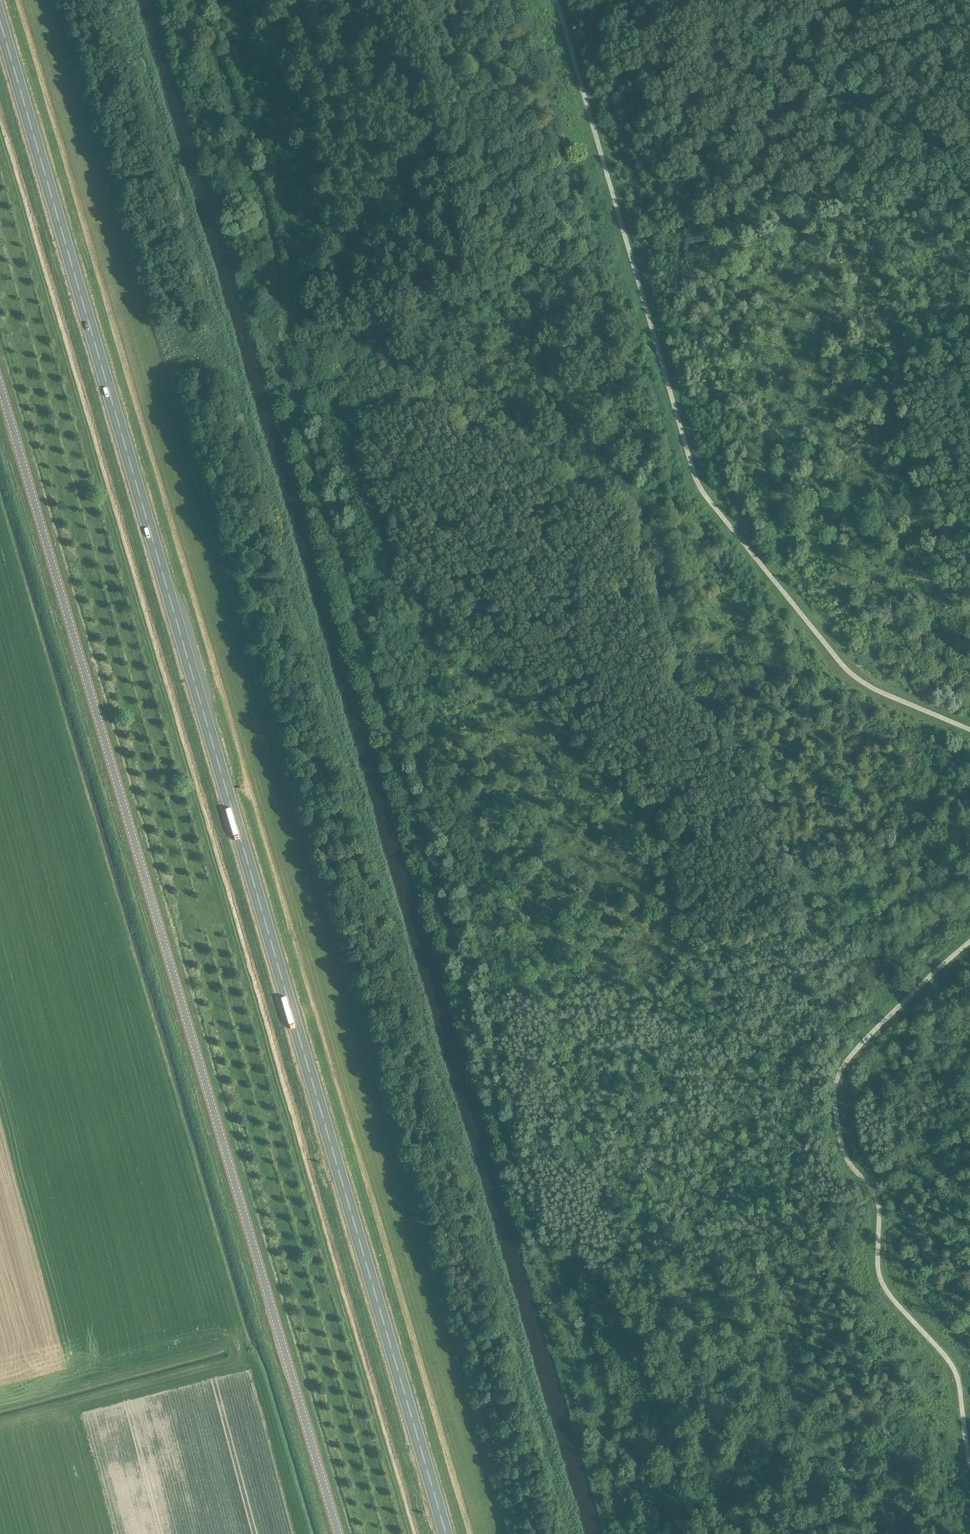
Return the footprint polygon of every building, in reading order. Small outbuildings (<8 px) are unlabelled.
[(477,246),(469,251),(472,257),(481,252),(477,246)] [(867,365),(875,370),(878,364),(871,359),(867,365)] [(828,657),(831,664),(837,661),(835,655),(828,657)]
